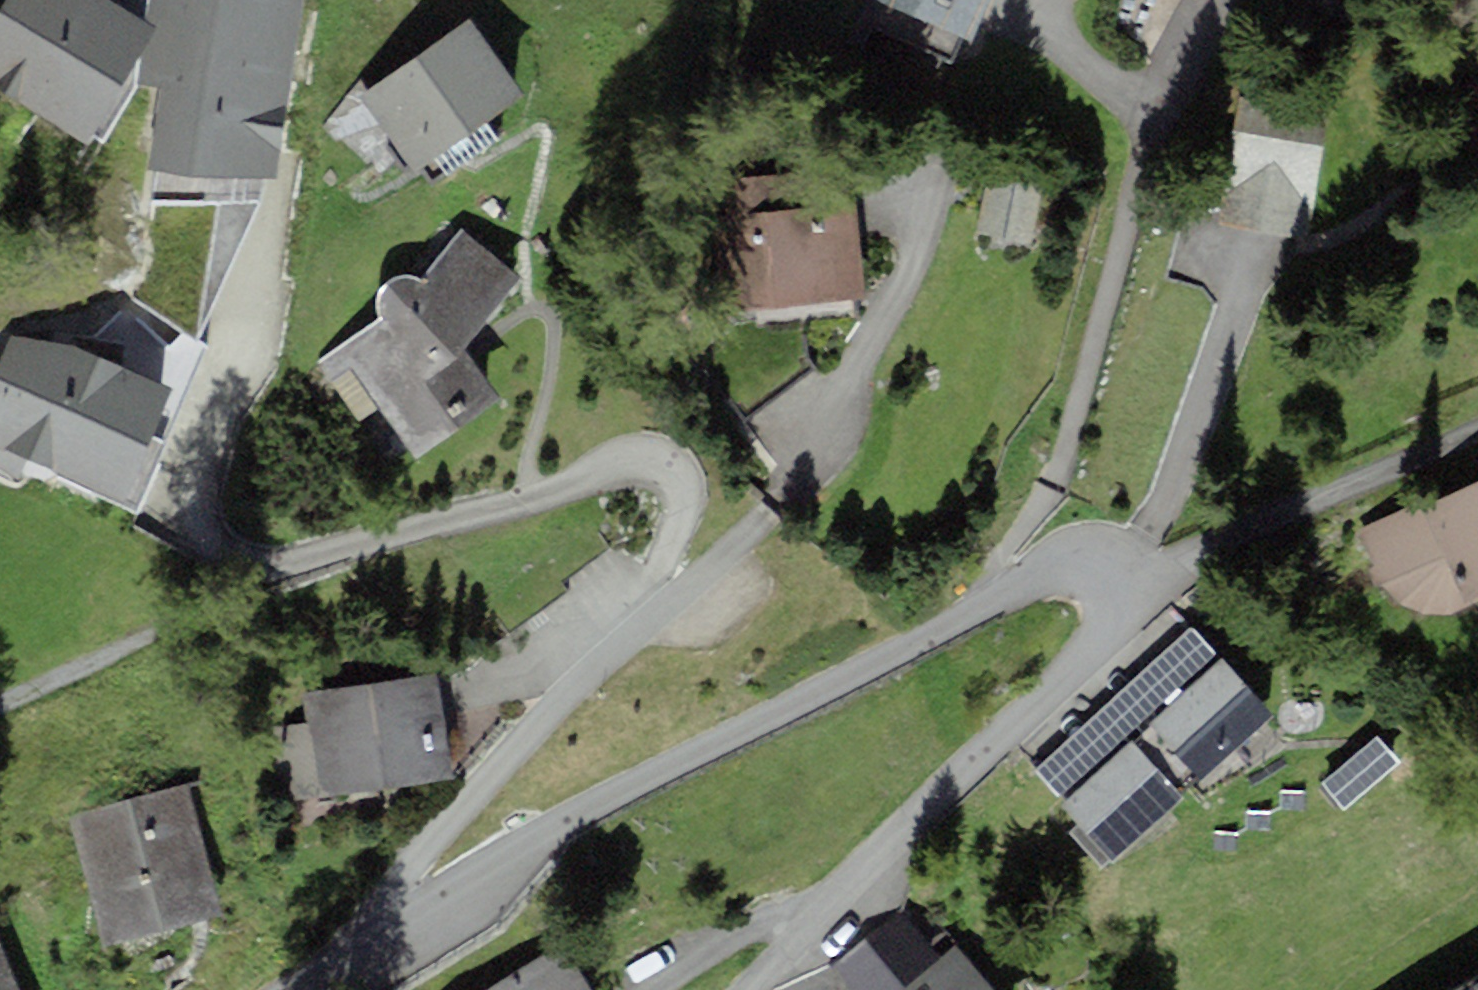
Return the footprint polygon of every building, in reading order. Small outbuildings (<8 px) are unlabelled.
[(89,146),(94,139),(103,143),(138,83),(138,61),(158,31),(145,22),(109,0),(6,0),(0,11),(0,98),(89,146)] [(145,22),(158,31),(138,61),(138,83),(159,89),(147,173),(277,179),(302,0),(148,0),(145,22)] [(972,44),(991,0),(871,0),(972,44)] [(360,96),(412,172),(521,97),(469,21),(360,96)] [(1220,227),(1309,243),(1332,111),(1243,95),(1220,227)] [(1037,251),(1048,173),(989,164),(977,243),(1037,251)] [(863,300),(851,169),(721,182),(734,313),(863,300)] [(461,231),(424,281),(412,279),(402,280),(391,283),(380,293),(379,308),(382,319),(318,367),(357,422),(379,407),(413,458),(497,400),(463,351),(517,281),(461,231)] [(12,336),(0,363),(0,449),(134,513),(167,445),(154,439),(172,391),(77,348),(12,336)] [(1355,531),(1379,587),(1395,605),(1423,615),(1447,616),(1475,603),(1477,609),(1477,481),(1437,500),(1435,495),(1355,531)] [(1221,661),(1192,626),(1036,770),(1068,804),(1133,744),(1144,731),(1221,661)] [(1194,787),(1272,717),(1221,661),(1144,731),(1194,787)] [(438,674),(302,692),(307,724),(271,729),(280,803),(452,781),(438,674)] [(1341,808),(1398,762),(1378,737),(1321,783),(1341,808)] [(1062,810),(1113,864),(1184,799),(1133,744),(1068,804),(1062,810)] [(220,913),(188,785),(66,815),(99,944),(220,913)] [(948,934),(929,948),(902,917),(832,972),(849,989),(995,989),(948,934)] [(0,943),(0,989),(20,989),(0,943)] [(485,989),(587,989),(560,945),(485,989)] [(1460,989),(1477,989),(1477,980),(1460,989)]
